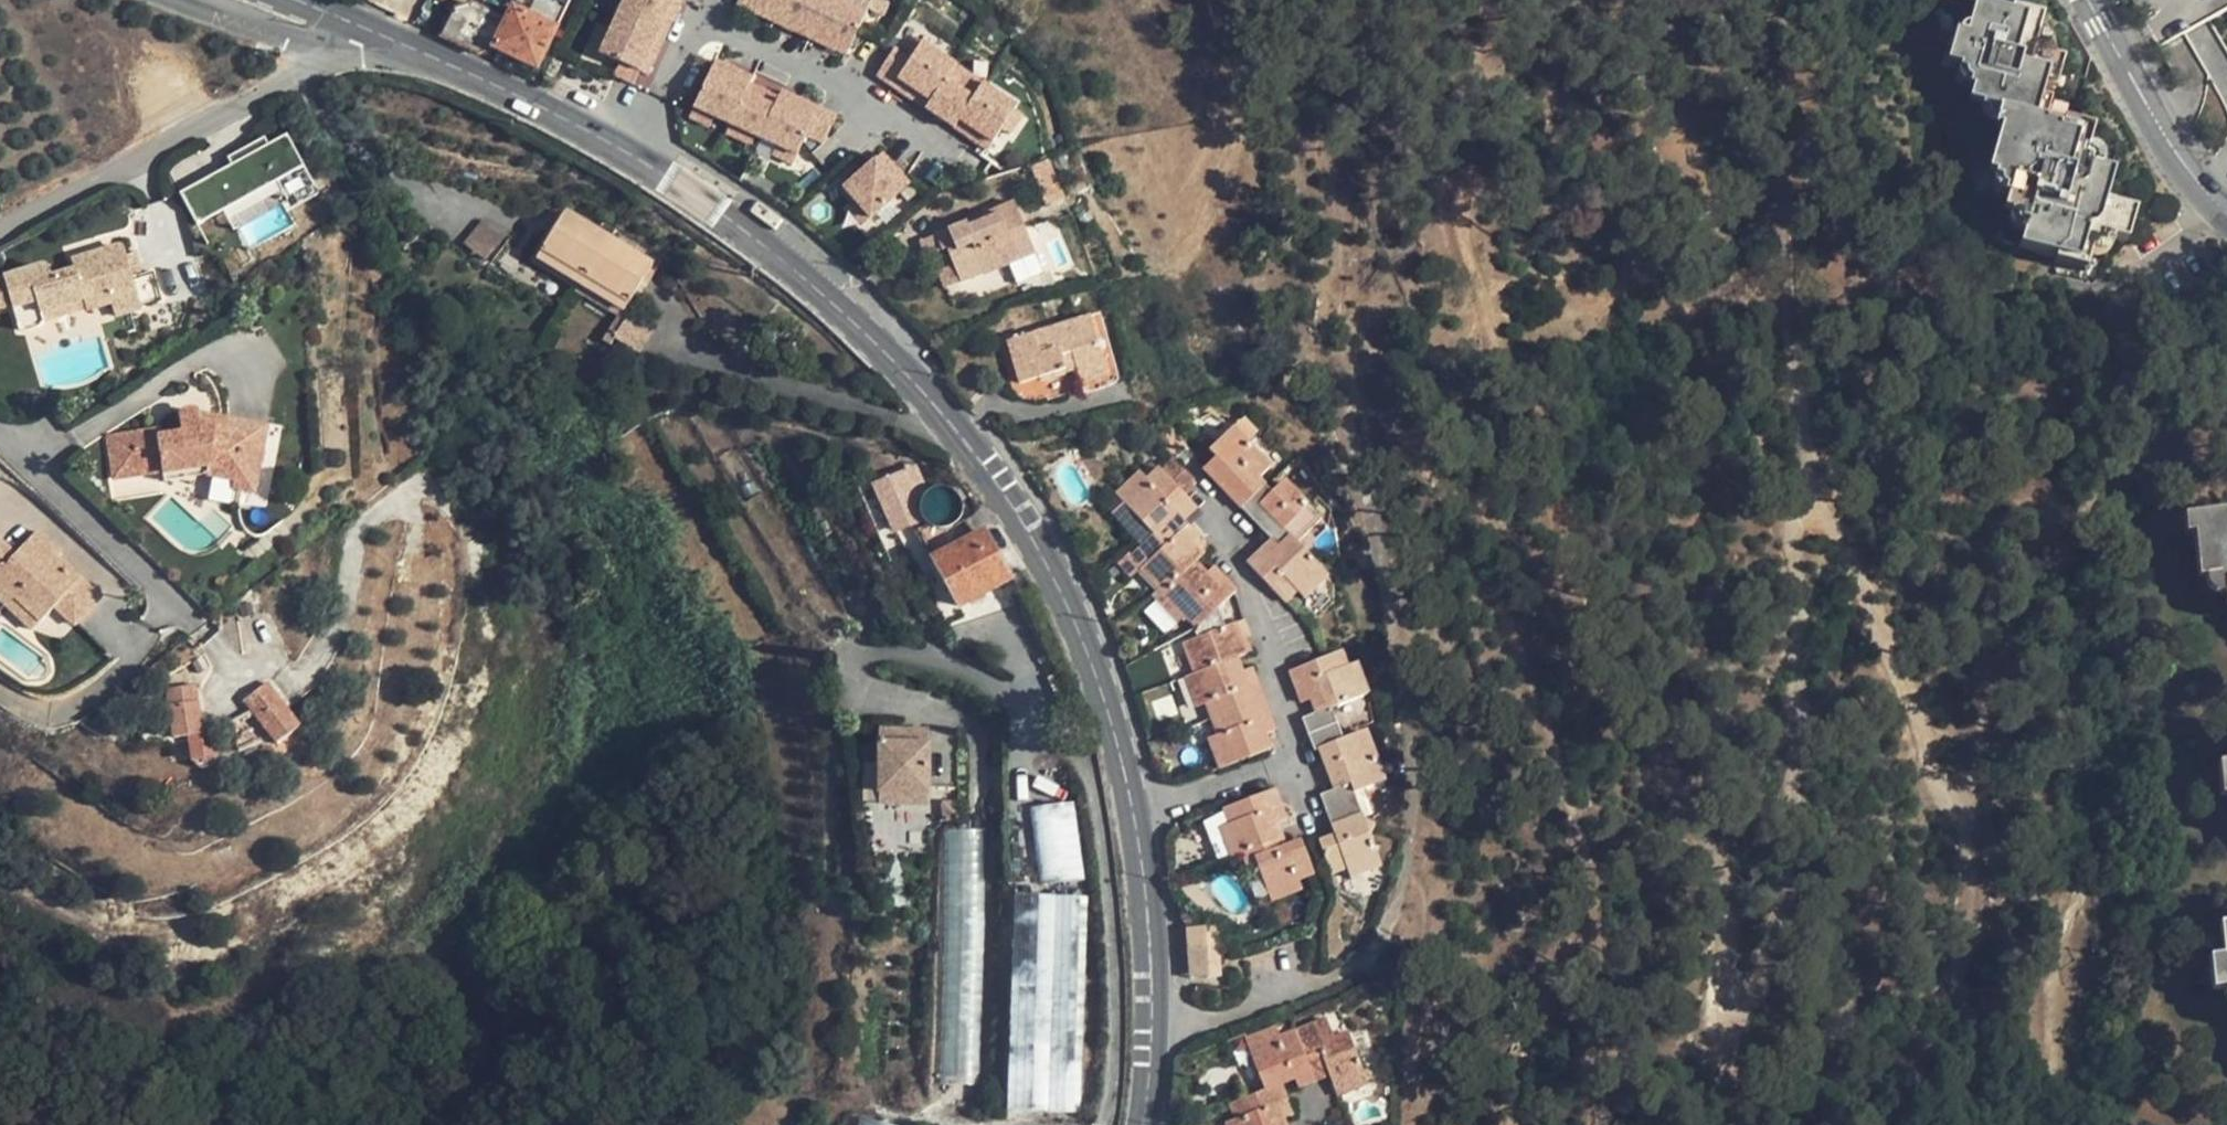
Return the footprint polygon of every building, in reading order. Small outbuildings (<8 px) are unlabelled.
[(442,37),(483,57),(496,51),(536,70),(570,5),(561,0),(518,0),(515,5),(508,22),(474,6),(455,12),(442,37)] [(612,29),(601,24),(592,48),(623,60),(617,75),(646,86),(679,0),(624,0),(612,29)] [(873,3),(866,0),(740,0),(737,7),(848,57),(873,3)] [(1968,34),(1958,31),(1950,61),(1980,71),(1972,100),(1995,107),(2001,110),(1997,126),(2003,129),(1992,172),(2014,179),(2006,209),(2030,216),(2022,247),(2057,257),(2057,262),(2087,270),(2099,236),(2129,243),(2137,214),(2107,203),(2115,175),(2084,166),(2094,131),(2067,124),(2064,133),(2047,128),(2047,122),(2037,118),(2044,91),(2048,90),(2057,92),(2065,61),(2034,52),(2043,20),(2042,17),(2018,10),(2015,15),(1978,4),(1975,10),(1968,34)] [(923,33),(908,53),(898,46),(878,74),(988,152),(1006,127),(1015,133),(1031,111),(923,33)] [(690,119),(796,163),(805,140),(824,148),(839,112),(714,60),(690,119)] [(229,158),(177,188),(195,219),(271,176),(300,159),(282,128),(265,137),(261,129),(224,150),(229,158)] [(874,236),(919,198),(880,152),(835,190),(874,236)] [(300,159),(271,176),(288,205),(317,188),(300,159)] [(1016,205),(935,236),(943,254),(949,252),(963,285),(984,277),(987,278),(991,276),(988,269),(1019,256),(1017,251),(1031,245),(1016,205)] [(580,285),(609,237),(565,210),(536,258),(580,285)] [(465,243),(484,259),(501,238),(482,222),(465,243)] [(934,257),(943,254),(935,236),(928,239),(934,257)] [(609,237),(580,285),(622,311),(624,312),(625,311),(653,264),(609,237)] [(0,282),(0,308),(11,305),(18,330),(24,331),(36,328),(45,322),(44,320),(42,312),(83,299),(85,308),(86,310),(111,303),(115,316),(163,301),(154,270),(143,273),(132,276),(123,245),(90,255),(93,265),(75,270),(52,277),(48,264),(4,278),(5,280),(0,282)] [(123,245),(132,276),(143,273),(135,250),(131,250),(127,248),(123,245)] [(1036,257),(1031,245),(1017,251),(1019,256),(988,269),(991,276),(1036,257)] [(90,255),(72,260),(75,270),(93,265),(90,255)] [(42,312),(44,320),(85,308),(83,299),(42,312)] [(624,312),(622,311),(603,342),(610,346),(614,340),(613,339),(629,314),(625,311),(624,312)] [(653,329),(629,314),(613,339),(614,340),(638,354),(653,329)] [(1106,375),(1092,319),(1034,334),(1035,337),(1009,343),(1020,385),(1039,380),(1040,383),(1078,373),(1081,382),(1106,375)] [(108,437),(115,478),(162,472),(212,465),(210,474),(210,475),(234,480),(233,488),(254,492),(266,427),(219,418),(218,425),(200,421),(199,414),(199,411),(195,410),(186,410),(182,412),(179,415),(182,433),(159,436),(158,429),(108,437)] [(219,418),(199,414),(200,421),(218,425),(219,418)] [(1000,439),(1013,431),(1005,420),(993,429),(1000,439)] [(1243,509),(1266,487),(1268,485),(1260,477),(1270,466),(1234,428),(1211,450),(1216,455),(1205,468),(1243,509)] [(1154,532),(1188,499),(1182,492),(1194,481),(1174,460),(1163,470),(1160,467),(1147,478),(1140,471),(1117,492),(1154,532)] [(212,465),(162,472),(163,481),(210,474),(212,465)] [(894,531),(923,519),(921,514),(920,509),(920,504),(922,499),(925,494),(914,469),(875,486),(894,531)] [(1271,493),(1266,487),(1243,509),(1271,540),(1277,546),(1290,535),(1296,543),(1308,532),(1320,521),(1307,508),(1308,505),(1285,481),(1271,493)] [(1197,507),(1188,499),(1154,532),(1141,547),(1140,553),(1149,562),(1141,570),(1164,592),(1196,561),(1203,554),(1193,544),(1199,538),(1183,520),(1197,507)] [(2186,514),(2188,533),(2196,532),(2201,576),(2226,573),(2226,575),(2226,510),(2186,514)] [(928,524),(917,530),(933,560),(958,607),(1010,579),(984,532),(974,537),(964,520),(946,528),(941,529),(936,529),(928,524)] [(0,539),(0,584),(15,597),(41,621),(55,606),(75,624),(101,597),(58,557),(62,553),(36,530),(15,553),(0,539)] [(1316,543),(1308,532),(1296,543),(1290,535),(1277,546),(1271,540),(1249,562),(1286,601),(1298,590),(1304,598),(1328,577),(1306,552),(1316,543)] [(1206,573),(1196,561),(1164,592),(1157,598),(1178,620),(1185,614),(1198,628),(1218,609),(1235,591),(1212,567),(1206,573)] [(7,606),(15,597),(0,584),(0,599),(7,606)] [(15,597),(7,606),(33,630),(41,621),(15,597)] [(1226,625),(1218,609),(1198,628),(1200,637),(1186,641),(1196,673),(1239,656),(1248,652),(1242,639),(1252,634),(1246,618),(1226,625)] [(1315,750),(1322,747),(1344,739),(1332,707),(1368,695),(1357,663),(1347,666),(1342,652),(1322,658),(1309,665),(1292,671),(1303,702),(1312,699),(1317,713),(1304,717),(1315,750)] [(1208,703),(1213,718),(1226,713),(1263,698),(1252,669),(1245,671),(1239,656),(1196,673),(1187,677),(1198,707),(1208,703)] [(267,683),(244,700),(277,744),(299,727),(267,683)] [(196,684),(167,689),(174,738),(202,735),(196,684)] [(1276,731),(1263,698),(1226,713),(1213,718),(1219,734),(1210,737),(1221,768),(1271,748),(1266,735),(1276,731)] [(901,729),(878,729),(878,793),(928,793),(928,743),(901,743),(901,729)] [(901,729),(901,743),(928,743),(928,730),(901,729)] [(1366,732),(1344,739),(1322,747),(1337,788),(1322,794),(1336,831),(1366,822),(1355,792),(1384,781),(1366,732)] [(1234,856),(1242,854),(1284,839),(1279,825),(1286,821),(1287,817),(1276,789),(1225,809),(1229,823),(1223,829),(1234,856)] [(878,793),(878,804),(928,804),(928,793),(878,793)] [(1030,809),(1040,885),(1084,879),(1074,802),(1030,809)] [(1381,867),(1366,822),(1336,831),(1322,837),(1336,873),(1350,868),(1353,876),(1381,867)] [(943,830),(939,1085),(979,1085),(982,830),(943,830)] [(1284,839),(1242,854),(1248,870),(1259,866),(1272,899),(1301,888),(1298,879),(1312,873),(1301,840),(1286,845),(1284,839)] [(1055,896),(1014,894),(1007,1110),(1048,1111),(1055,896)] [(1087,897),(1055,896),(1048,1111),(1080,1112),(1087,897)] [(2217,924),(2220,956),(2207,957),(2210,989),(2226,988),(2226,923),(2217,924)] [(1188,943),(1215,941),(1214,924),(1187,926),(1188,943)] [(1188,943),(1190,977),(1218,975),(1215,941),(1188,943)] [(1294,1031),(1315,1082),(1329,1076),(1338,1095),(1367,1083),(1347,1033),(1334,1039),(1326,1018),(1294,1031)] [(1247,1039),(1265,1090),(1281,1085),(1296,1078),(1300,1088),(1315,1082),(1294,1031),(1278,1036),(1275,1029),(1247,1039)] [(1265,1090),(1229,1104),(1235,1120),(1226,1123),(1227,1124),(1285,1124),(1283,1119),(1293,1116),(1281,1085),(1265,1090)]
